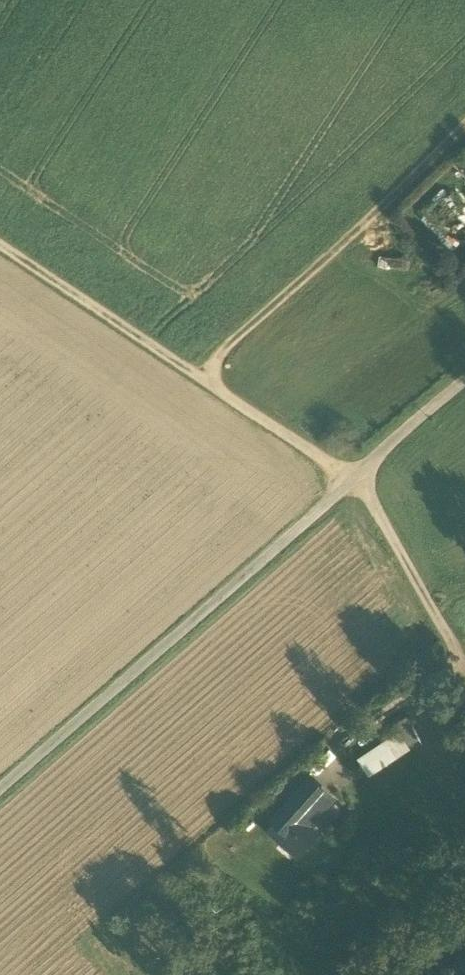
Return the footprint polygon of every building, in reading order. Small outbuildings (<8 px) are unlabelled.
[(408,717),(395,724),(400,733),(408,746),(420,738),(408,717)] [(400,733),(391,738),(401,754),(410,749),(408,746),(400,733)] [(391,738),(359,760),(368,774),(401,754),(391,738)] [(311,779),(274,820),(278,827),(305,847),(314,837),(317,833),(309,826),(332,799),(311,779)] [(305,847),(278,827),(271,831),(298,855),(305,847)]
